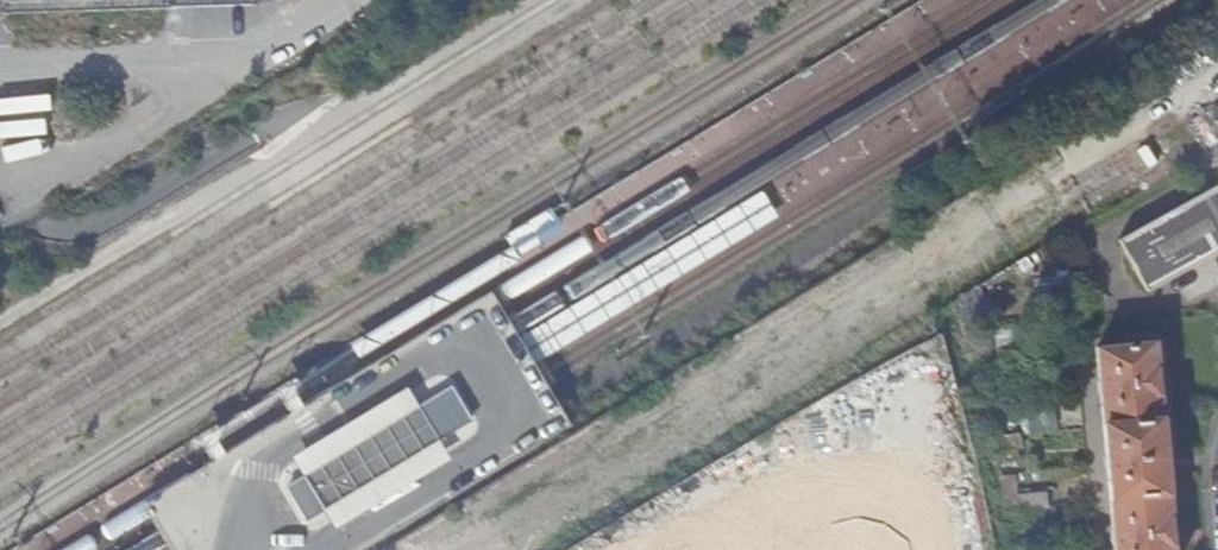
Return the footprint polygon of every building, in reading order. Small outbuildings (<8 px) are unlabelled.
[(728,145),(717,127),(346,352),(357,370),(728,145)] [(1126,237),(1155,290),(1217,256),(1217,186),(1126,237)] [(773,222),(758,195),(529,333),(545,362),(773,222)] [(1158,344),(1104,348),(1121,549),(1176,549),(1158,344)] [(932,350),(879,365),(886,388),(876,391),(881,407),(928,393),(922,373),(938,369),(932,350)] [(288,456),(300,477),(317,467),(327,461),(341,453),(379,431),(392,423),(413,410),(417,408),(404,388),(288,456)] [(286,486),(305,519),(318,512),(321,510),(338,500),(347,495),(413,456),(435,443),(469,423),(455,400),(449,389),(417,408),(413,410),(392,423),(379,431),(341,453),(327,461),(317,467),(300,477),(286,486)] [(338,500),(321,510),(333,530),(447,461),(435,443),(413,456),(338,500)]
